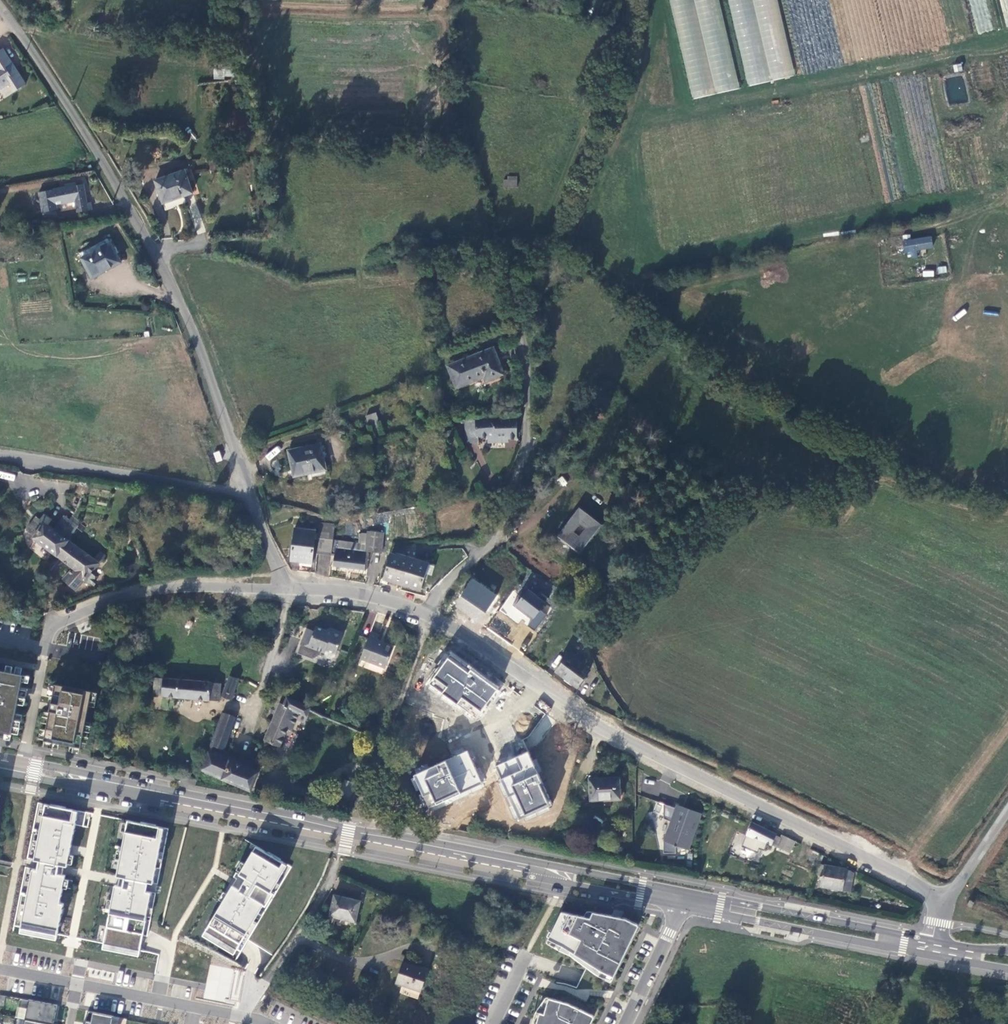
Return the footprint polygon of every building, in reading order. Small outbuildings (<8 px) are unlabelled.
[(688,98),(736,91),(721,0),(672,0),(688,98)] [(745,85),(793,77),(778,0),(729,0),(745,85)] [(991,32),(992,20),(977,19),(976,31),(991,32)] [(3,48),(0,50),(0,64),(9,59),(3,48)] [(9,80),(16,90),(25,84),(9,59),(0,64),(0,87),(9,80)] [(213,70),(213,79),(223,79),(223,70),(213,70)] [(224,169),(224,161),(211,163),(211,170),(224,169)] [(192,194),(184,172),(156,182),(164,204),(192,194)] [(505,187),(517,187),(517,178),(509,178),(509,181),(505,182),(505,187)] [(64,184),(64,188),(38,192),(42,212),(57,210),(56,205),(75,201),(77,213),(94,210),(92,201),(87,202),(84,185),(75,187),(74,182),(64,184)] [(42,212),(44,227),(59,224),(57,210),(42,212)] [(902,241),(904,253),(934,248),(931,235),(911,238),(910,233),(902,235),(903,241),(902,241)] [(120,263),(109,244),(82,259),(93,278),(120,263)] [(565,270),(572,280),(580,273),(572,264),(565,270)] [(493,346),(445,365),(455,390),(484,378),(486,385),(506,377),(493,346)] [(518,440),(517,417),(491,418),(491,417),(464,420),(465,443),(478,443),(478,439),(486,439),(486,441),(491,444),(504,444),(504,440),(510,440),(518,440)] [(298,470),(300,476),(315,473),(316,475),(327,472),(320,442),(286,449),(291,471),(298,470)] [(219,450),(212,453),(216,463),(222,460),(219,450)] [(14,480),(15,475),(0,472),(0,477),(14,480)] [(578,509),(556,538),(580,555),(602,526),(578,509)] [(40,517),(30,530),(38,536),(36,538),(60,556),(70,543),(71,541),(81,527),(68,517),(57,530),(52,526),(52,524),(56,520),(49,514),(45,520),(40,517)] [(334,526),(333,536),(352,533),(360,533),(360,532),(360,530),(364,530),(362,519),(334,526)] [(109,522),(100,521),(98,532),(107,533),(109,522)] [(317,553),(331,554),(333,539),(333,536),(334,526),(334,523),(320,522),(317,553)] [(316,529),(292,527),(288,562),(298,564),(297,566),(311,568),(316,529)] [(381,553),(383,532),(366,531),(366,533),(365,543),(358,543),(357,550),(366,551),(381,553)] [(78,535),(71,544),(100,566),(107,557),(78,535)] [(331,566),(364,570),(366,551),(357,550),(358,543),(333,539),(331,554),(331,566)] [(93,574),(100,566),(71,544),(70,543),(60,556),(60,557),(50,570),(56,574),(65,561),(75,569),(66,581),(78,591),(86,583),(90,586),(93,586),(97,581),(96,577),(93,574)] [(401,553),(404,545),(393,545),(391,550),(401,553)] [(429,562),(401,553),(391,550),(382,579),(420,591),(429,562)] [(459,595),(485,613),(497,594),(472,577),(459,595)] [(540,610),(546,602),(538,596),(528,589),(515,606),(532,620),(540,610)] [(541,593),(538,596),(546,602),(549,599),(541,593)] [(466,600),(456,594),(453,600),(462,606),(466,600)] [(546,615),(540,610),(532,620),(528,626),(534,631),(546,615)] [(334,657),(346,631),(333,626),(328,627),(319,624),(318,628),(311,626),(302,651),(317,657),(325,652),(326,650),(329,651),(331,656),(334,657)] [(371,635),(362,658),(371,662),(372,660),(388,666),(395,649),(379,642),(381,638),(371,635)] [(452,703),(477,721),(502,689),(450,651),(426,685),(452,703)] [(569,655),(579,662),(582,659),(572,651),(569,655)] [(590,670),(579,662),(569,655),(557,673),(577,688),(590,670)] [(11,734),(24,675),(0,670),(0,732),(11,734)] [(154,678),(153,694),(162,696),(164,678),(154,678)] [(164,678),(162,696),(217,701),(217,683),(207,682),(199,682),(164,678)] [(232,700),(238,680),(230,678),(222,697),(232,700)] [(44,740),(81,747),(91,691),(55,684),(44,740)] [(95,692),(91,691),(81,747),(84,748),(95,692)] [(309,708),(286,698),(283,705),(279,703),(261,746),(266,748),(269,741),(279,744),(287,726),(291,727),(299,711),(306,713),(309,708)] [(211,744),(224,749),(235,718),(223,713),(211,744)] [(208,751),(201,769),(250,789),(258,769),(208,751)] [(552,806),(527,752),(521,755),(497,766),(519,820),(552,806)] [(430,812),(483,788),(467,753),(414,778),(430,812)] [(619,778),(590,778),(591,802),(620,800),(619,778)] [(675,848),(685,848),(688,849),(699,815),(676,807),(675,810),(656,801),(663,805),(663,819),(671,821),(664,840),(663,840),(663,853),(675,853),(675,848)] [(32,869),(20,932),(56,939),(57,934),(63,904),(59,904),(64,875),(61,875),(63,866),(66,867),(76,812),(45,806),(34,861),(38,861),(36,870),(32,869)] [(104,943),(103,949),(139,956),(140,950),(142,939),(151,894),(144,893),(146,883),(152,885),(162,829),(126,822),(116,877),(123,878),(121,887),(115,886),(104,943)] [(776,834),(750,823),(733,878),(739,881),(749,848),(767,854),(770,845),(789,854),(794,842),(788,839),(782,836),(781,839),(775,836),(776,834)] [(231,888),(201,937),(232,956),(242,940),(262,906),(248,898),(254,887),(268,895),(285,866),(255,848),(237,877),(244,881),(238,892),(231,888)] [(844,870),(819,865),(812,885),(849,892),(853,874),(844,870)] [(343,882),(291,962),(415,1023),(475,1023),(499,964),(343,882)] [(587,919),(559,913),(546,943),(571,958),(586,969),(598,977),(610,982),(638,926),(622,919),(589,913),(587,919)] [(554,1004),(593,1018),(599,1007),(587,1001),(593,988),(598,977),(586,969),(580,982),(574,994),(562,988),(554,1004)] [(57,1005),(29,999),(25,1019),(51,1023),(54,1023),(57,1005)] [(544,1000),(531,1023),(593,1023),(596,1019),(593,1018),(554,1004),(544,1000)] [(114,1016),(88,1011),(86,1023),(112,1023),(114,1016)]
